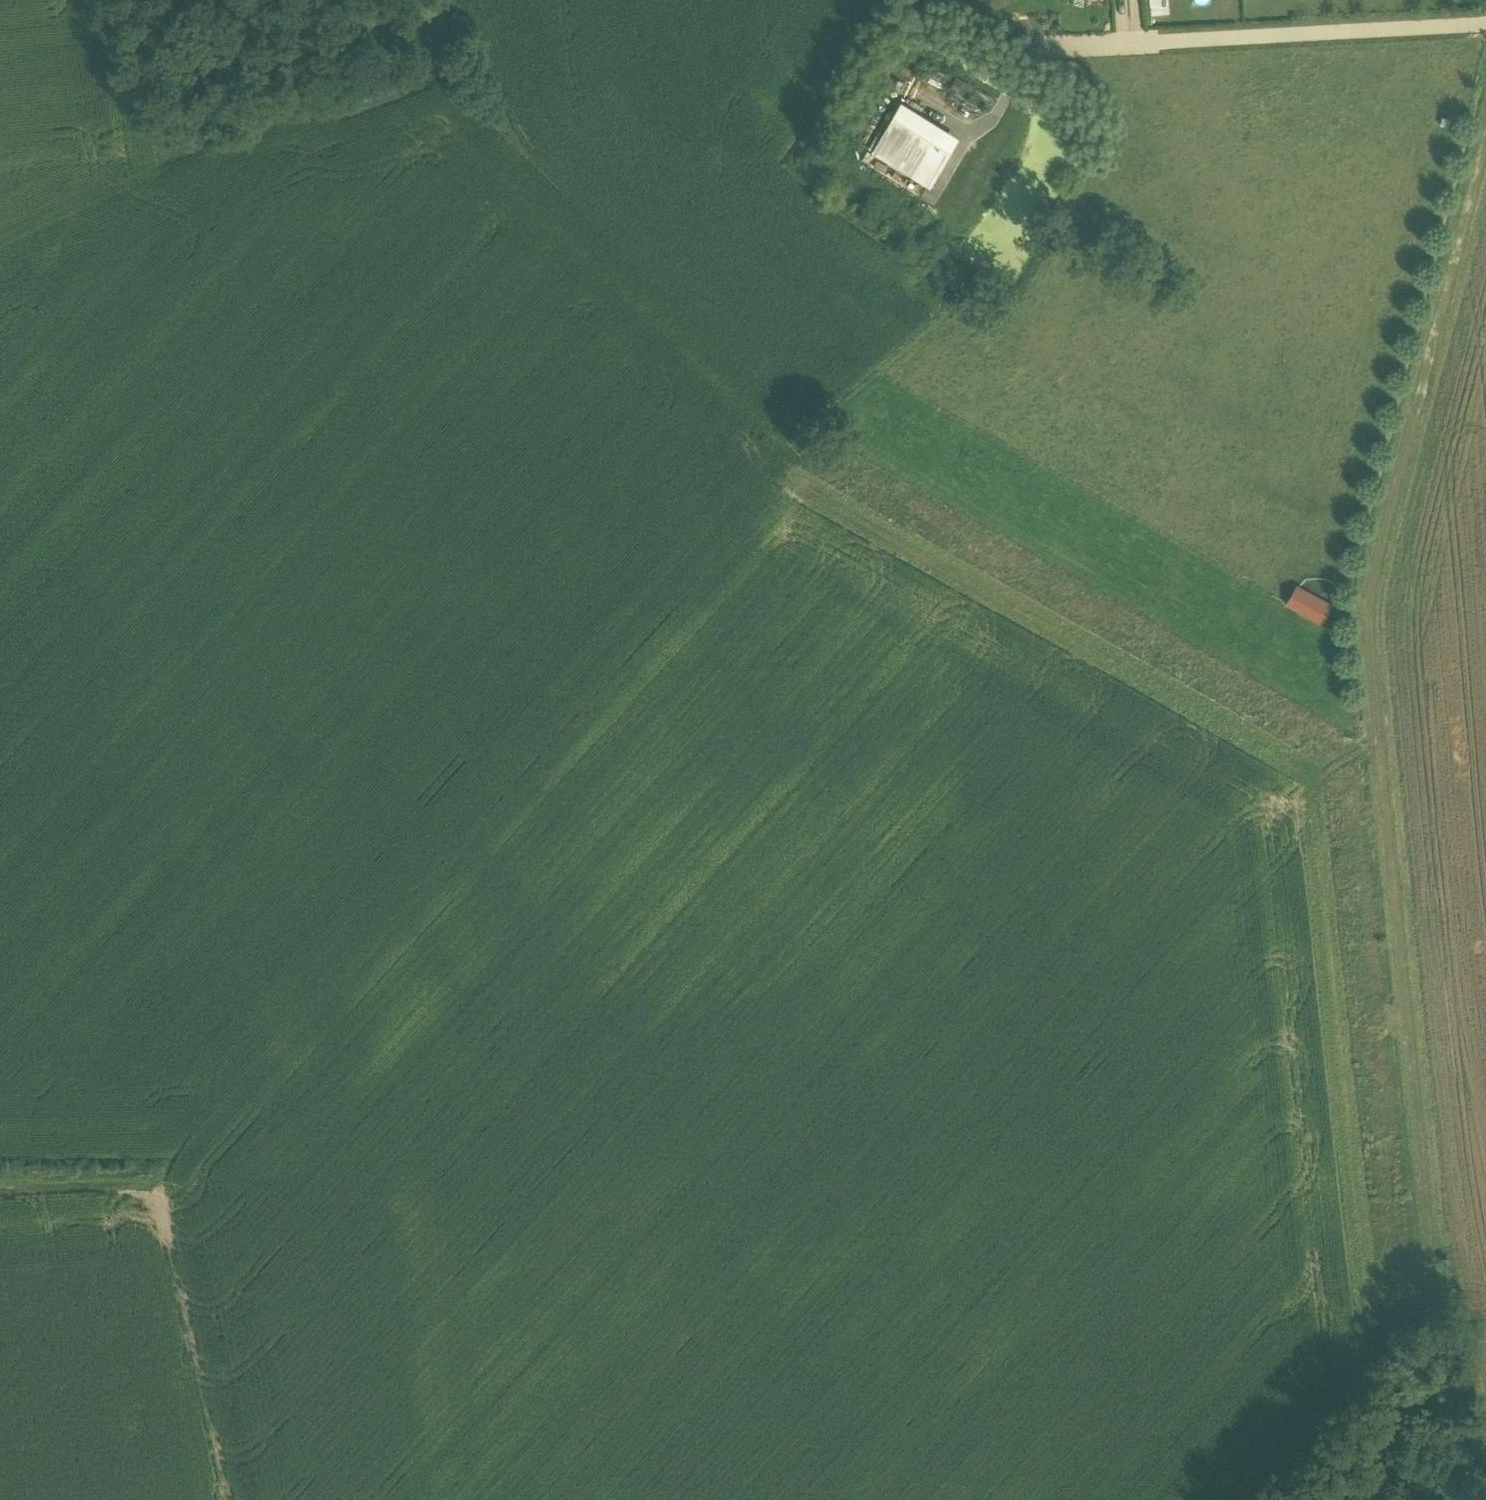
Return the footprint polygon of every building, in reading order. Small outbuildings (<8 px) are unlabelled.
[(1170,15),(1169,0),(1150,0),(1151,16),(1170,15)] [(897,104),(870,156),(932,187),(958,135),(897,104)] [(1296,584),(1285,605),(1322,625),(1333,603),(1296,584)]
